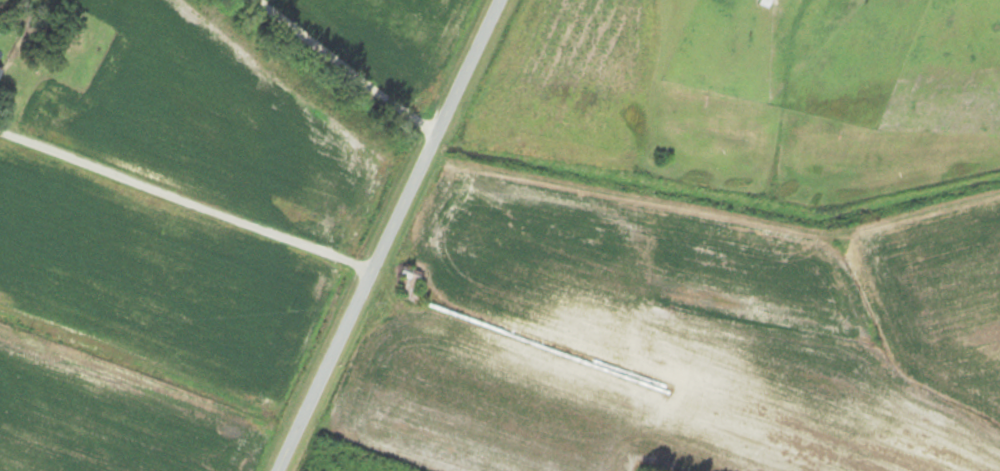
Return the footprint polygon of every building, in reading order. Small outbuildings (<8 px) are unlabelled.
[(422,272),(405,266),(396,296),(413,301),(422,272)]
